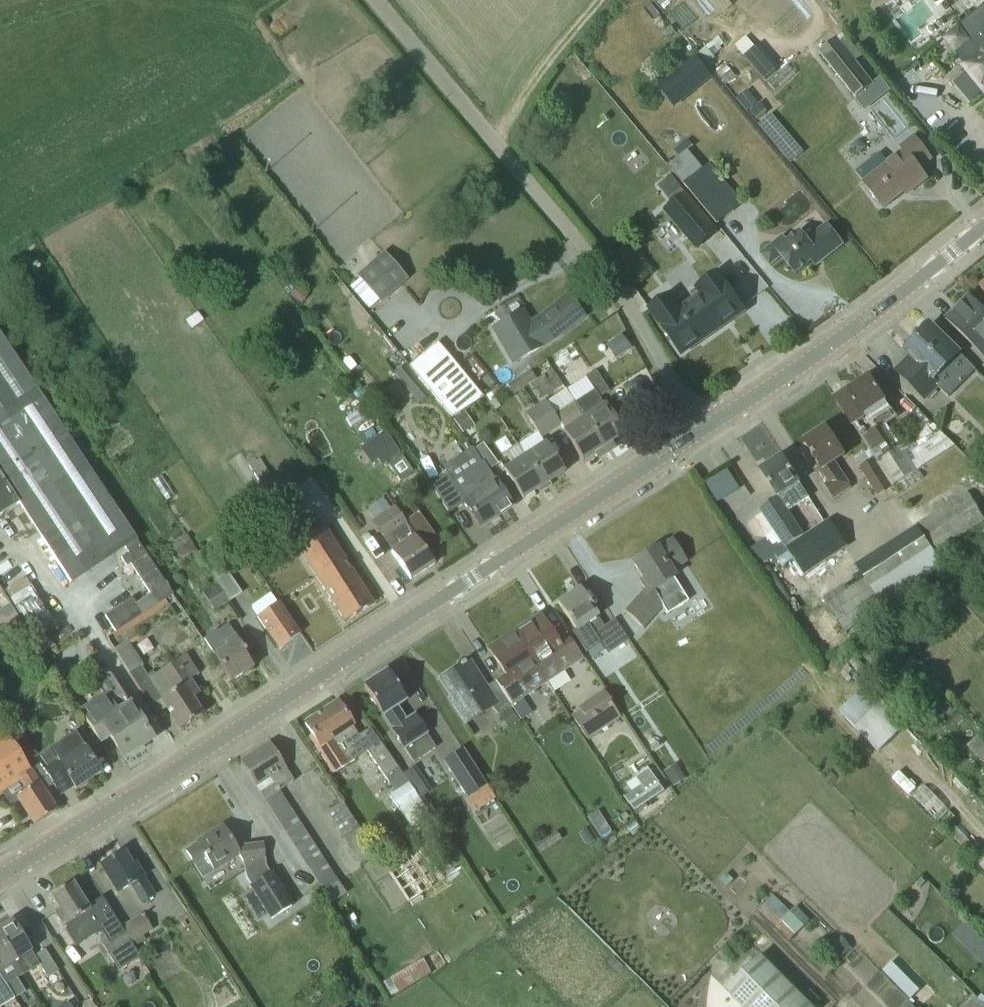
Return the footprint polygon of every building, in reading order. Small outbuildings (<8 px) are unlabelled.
[(941,23),(926,0),(922,0),(893,18),(909,42),(941,23)] [(955,52),(983,87),(983,28),(955,52)] [(819,53),(855,99),(875,85),(837,38),(819,53)] [(764,80),(775,71),(755,47),(744,56),(764,80)] [(696,57),(660,87),(676,107),(712,78),(696,57)] [(875,85),(855,99),(865,111),(891,90),(881,78),(874,83),(875,85)] [(903,151),(863,182),(883,209),(904,192),(907,196),(927,180),(919,169),(931,159),(913,136),(899,147),(903,151)] [(675,151),(680,157),(688,150),(693,146),(688,140),(675,151)] [(684,185),(718,225),(743,204),(710,164),(684,185)] [(670,199),(683,188),(674,176),(671,174),(658,185),(660,188),(670,199)] [(664,210),(690,241),(696,249),(717,231),(685,193),(664,210)] [(843,245),(826,223),(807,238),(801,230),(787,241),(783,236),(764,251),(773,263),(781,256),(795,274),(812,261),(816,266),(843,245)] [(384,248),(358,270),(382,300),(409,277),(384,248)] [(680,353),(702,338),(704,341),(716,332),(714,329),(743,309),(718,273),(703,283),(710,293),(697,302),(694,299),(679,310),(671,299),(652,313),(680,353)] [(307,294),(298,288),(292,296),(301,303),(307,294)] [(521,310),(490,328),(512,366),(544,347),(543,346),(556,338),(584,317),(568,296),(540,318),(529,324),(521,310)] [(983,357),(983,356),(983,310),(970,296),(956,310),(960,314),(951,324),(983,357)] [(951,401),(979,373),(931,325),(906,351),(912,357),(898,371),(926,399),(938,387),(951,401)] [(484,399),(427,331),(399,355),(452,418),(484,399)] [(19,503),(71,584),(138,541),(0,333),(0,515),(19,503)] [(632,348),(622,333),(606,344),(615,358),(632,348)] [(395,374),(410,393),(421,384),(406,365),(395,374)] [(517,378),(523,387),(535,380),(530,370),(517,378)] [(614,446),(611,442),(623,434),(600,398),(610,392),(595,371),(585,377),(593,389),(575,401),(607,450),(614,446)] [(854,427),(861,439),(875,429),(895,415),(869,376),(847,391),(849,394),(837,401),(854,427)] [(512,393),(523,387),(517,378),(506,384),(512,393)] [(640,403),(653,395),(643,379),(637,378),(631,382),(630,387),(640,403)] [(583,461),(594,453),(597,457),(607,450),(575,401),(567,389),(537,408),(551,430),(559,425),(583,461)] [(364,408),(346,419),(352,427),(369,416),(364,408)] [(525,455),(545,485),(564,472),(541,436),(551,430),(537,408),(526,415),(536,431),(518,443),(525,455)] [(465,412),(454,420),(463,432),(474,425),(465,412)] [(845,457),(826,427),(805,441),(813,454),(812,455),(813,457),(814,458),(815,457),(820,465),(814,469),(834,501),(853,488),(836,463),(845,457)] [(875,429),(861,439),(872,456),(893,487),(918,471),(903,447),(902,447),(892,454),(875,429)] [(385,431),(368,443),(378,458),(383,464),(400,451),(385,431)] [(964,455),(977,467),(983,460),(983,441),(981,437),(964,455)] [(483,443),(472,450),(481,463),(483,461),(489,470),(498,464),(483,443)] [(523,499),(545,485),(525,455),(504,469),(523,499)] [(760,509),(787,549),(801,540),(784,515),(810,498),(782,456),(762,469),(761,469),(779,497),(760,509)] [(860,464),(880,496),(893,487),(872,456),(860,464)] [(249,465),(270,498),(281,491),(260,458),(249,465)] [(461,496),(480,526),(511,506),(489,470),(483,461),(481,463),(452,481),(443,468),(442,469),(430,477),(450,504),(461,496)] [(856,565),(862,575),(824,599),(846,633),(884,608),(885,610),(915,591),(914,590),(934,576),(929,569),(950,556),(944,547),(983,522),(983,516),(968,493),(856,565)] [(391,551),(410,580),(434,564),(415,535),(393,505),(390,507),(386,502),(370,513),(374,520),(372,521),(386,541),(398,533),(404,542),(391,551)] [(286,529),(297,545),(324,528),(313,512),(286,529)] [(846,548),(829,521),(801,540),(787,549),(805,575),(846,548)] [(297,545),(346,622),(373,605),(324,528),(297,545)] [(182,560),(197,551),(187,534),(172,543),(182,560)] [(625,611),(643,628),(662,607),(667,615),(689,601),(674,577),(675,577),(671,571),(686,562),(672,540),(658,550),(657,548),(633,563),(644,579),(640,581),(645,589),(625,611)] [(116,632),(174,594),(138,541),(126,549),(129,553),(122,558),(127,567),(131,565),(151,594),(137,604),(133,598),(106,615),(116,632)] [(228,572),(225,575),(215,580),(216,581),(229,602),(241,593),(228,572)] [(229,602),(216,581),(201,591),(215,612),(229,602)] [(604,626),(579,589),(558,603),(577,632),(588,624),(608,654),(629,640),(615,619),(604,626)] [(257,617),(281,649),(301,635),(277,602),(257,617)] [(540,615),(514,632),(547,682),(583,658),(567,634),(557,641),(540,615)] [(205,638),(231,681),(253,667),(228,625),(205,638)] [(547,682),(514,632),(489,648),(506,674),(495,681),(511,705),(547,682)] [(167,708),(181,729),(203,715),(193,699),(201,694),(190,678),(178,659),(150,677),(127,640),(114,648),(150,705),(161,698),(167,708)] [(443,678),(455,696),(450,699),(466,723),(492,706),(497,714),(511,705),(495,681),(485,688),(468,661),(443,678)] [(386,671),(366,684),(364,685),(392,729),(404,748),(414,763),(436,748),(427,734),(427,733),(415,715),(406,720),(398,707),(406,701),(386,671)] [(124,757),(153,739),(129,702),(117,709),(106,691),(78,709),(100,743),(111,737),(124,757)] [(585,738),(621,716),(607,693),(571,715),(585,738)] [(906,723),(881,698),(854,725),(879,750),(906,723)] [(355,728),(338,702),(305,723),(312,734),(308,736),(332,774),(358,757),(344,735),(355,728)] [(520,721),(511,708),(500,716),(509,729),(520,721)] [(17,797),(35,824),(57,810),(31,770),(0,722),(0,794),(4,791),(10,801),(17,797)] [(76,788),(101,772),(75,733),(36,758),(53,784),(67,776),(76,788)] [(983,762),(983,737),(981,734),(968,745),(983,762)] [(294,781),(270,743),(240,762),(264,800),(265,800),(323,891),(338,882),(279,790),(294,781)] [(395,791),(408,782),(403,775),(381,744),(368,752),(395,791)] [(486,786),(463,754),(444,766),(467,799),(486,786)] [(640,784),(622,795),(633,810),(662,791),(646,767),(634,775),(640,784)] [(412,768),(405,772),(417,796),(424,792),(412,768)] [(433,820),(408,782),(395,791),(388,795),(414,833),(433,820)] [(474,814),(495,800),(486,786),(467,799),(465,800),(474,814)] [(327,812),(361,865),(376,854),(343,802),(327,812)] [(949,810),(936,822),(943,828),(955,817),(949,810)] [(627,828),(633,835),(637,832),(641,829),(635,821),(627,828)] [(249,882),(273,918),(292,906),(267,866),(264,843),(239,846),(236,848),(222,826),(221,827),(222,827),(198,842),(199,843),(187,851),(195,864),(205,857),(214,870),(239,854),(243,861),(249,882)] [(579,834),(586,846),(595,841),(587,828),(579,834)] [(141,903),(155,895),(135,863),(132,865),(123,851),(101,865),(118,892),(130,885),(141,903)] [(720,880),(727,887),(734,880),(728,873),(720,880)] [(54,912),(70,937),(83,928),(76,918),(89,909),(72,882),(50,896),(59,909),(54,912)] [(789,941),(797,934),(793,930),(783,919),(791,911),(774,895),(758,909),(789,941)] [(153,930),(143,913),(121,927),(135,950),(146,943),(142,937),(153,930)] [(0,927),(0,939),(22,974),(39,964),(47,978),(59,971),(45,949),(34,955),(12,920),(0,927)] [(953,935),(962,943),(974,931),(966,922),(953,935)] [(137,953),(135,950),(121,927),(99,940),(116,966),(137,953)] [(842,936),(834,944),(844,955),(852,948),(842,936)] [(0,939),(0,975),(13,996),(15,999),(26,991),(17,977),(22,974),(0,939)] [(725,991),(742,1006),(812,1006),(761,956),(725,991)] [(0,975),(0,1003),(13,996),(0,975)] [(974,994),(961,1006),(983,1006),(983,1003),(974,994)]
